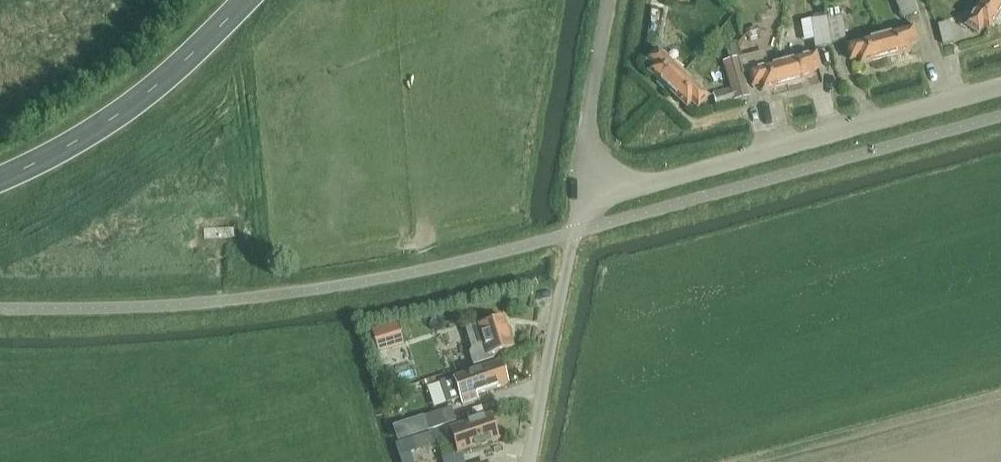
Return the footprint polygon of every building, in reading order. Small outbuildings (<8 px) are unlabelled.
[(912,0),(896,0),(904,19),(917,13),(912,0)] [(1000,10),(1000,8),(989,0),(984,0),(966,26),(978,34),(983,26),(988,30),(1000,10)] [(847,43),(843,18),(842,9),(827,12),(829,21),(827,21),(827,18),(812,21),(815,42),(816,49),(831,46),(831,45),(847,43)] [(942,46),(954,43),(948,23),(937,26),(942,46)] [(746,31),(745,37),(748,41),(760,38),(761,32),(757,28),(746,31)] [(880,38),(885,58),(910,51),(908,44),(916,42),(913,29),(880,38)] [(860,65),(885,58),(880,38),(846,47),(850,60),(858,58),(860,65)] [(735,43),(725,45),(729,61),(739,58),(735,43)] [(649,73),(667,90),(682,75),(656,51),(647,61),(653,68),(649,73)] [(782,64),(787,85),(812,78),(810,71),(819,69),(815,55),(782,64)] [(723,63),(731,90),(713,95),(716,107),(736,102),(750,98),(744,76),(749,74),(752,87),(761,85),(763,91),(787,85),(782,64),(770,68),(767,56),(744,63),(743,59),(739,59),(739,58),(729,61),(723,63)] [(707,99),(682,75),(667,90),(686,108),(691,103),(698,109),(707,99)] [(492,356),(514,349),(504,319),(480,327),(479,325),(465,329),(472,350),(469,355),(473,367),(494,360),(492,356)] [(397,324),(372,331),(379,355),(404,348),(397,324)] [(454,379),(439,384),(446,405),(460,401),(462,406),(478,401),(477,396),(508,385),(501,364),(458,378),(454,379)] [(428,432),(456,423),(451,409),(424,418),(428,432)] [(499,442),(491,416),(449,430),(448,427),(433,432),(437,444),(452,439),(457,454),(442,459),(443,461),(464,461),(461,454),(499,442)]
